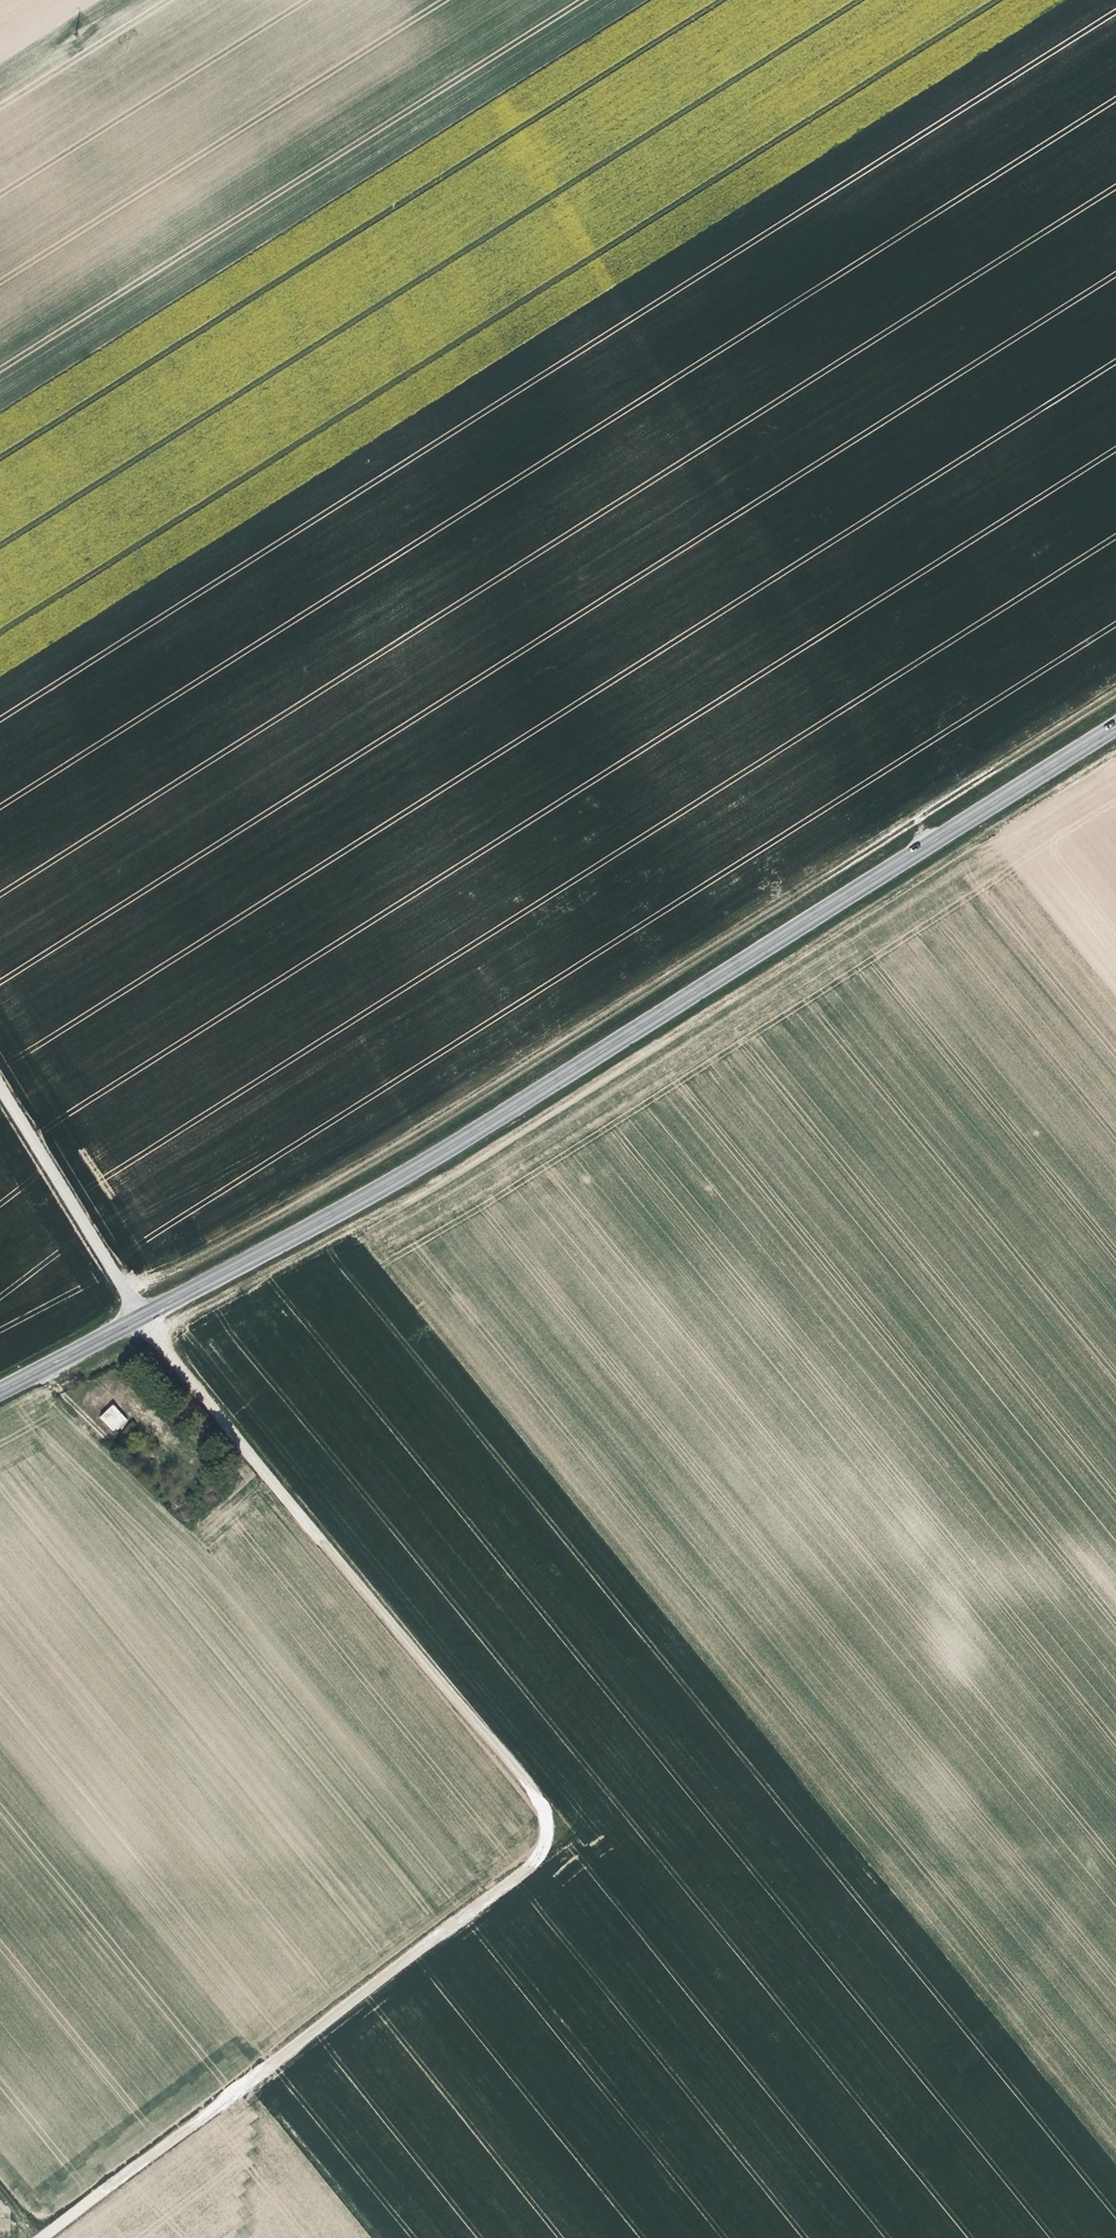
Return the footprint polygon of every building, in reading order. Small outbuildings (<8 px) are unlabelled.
[(128,1421),(111,1405),(98,1417),(115,1432),(128,1421)]
